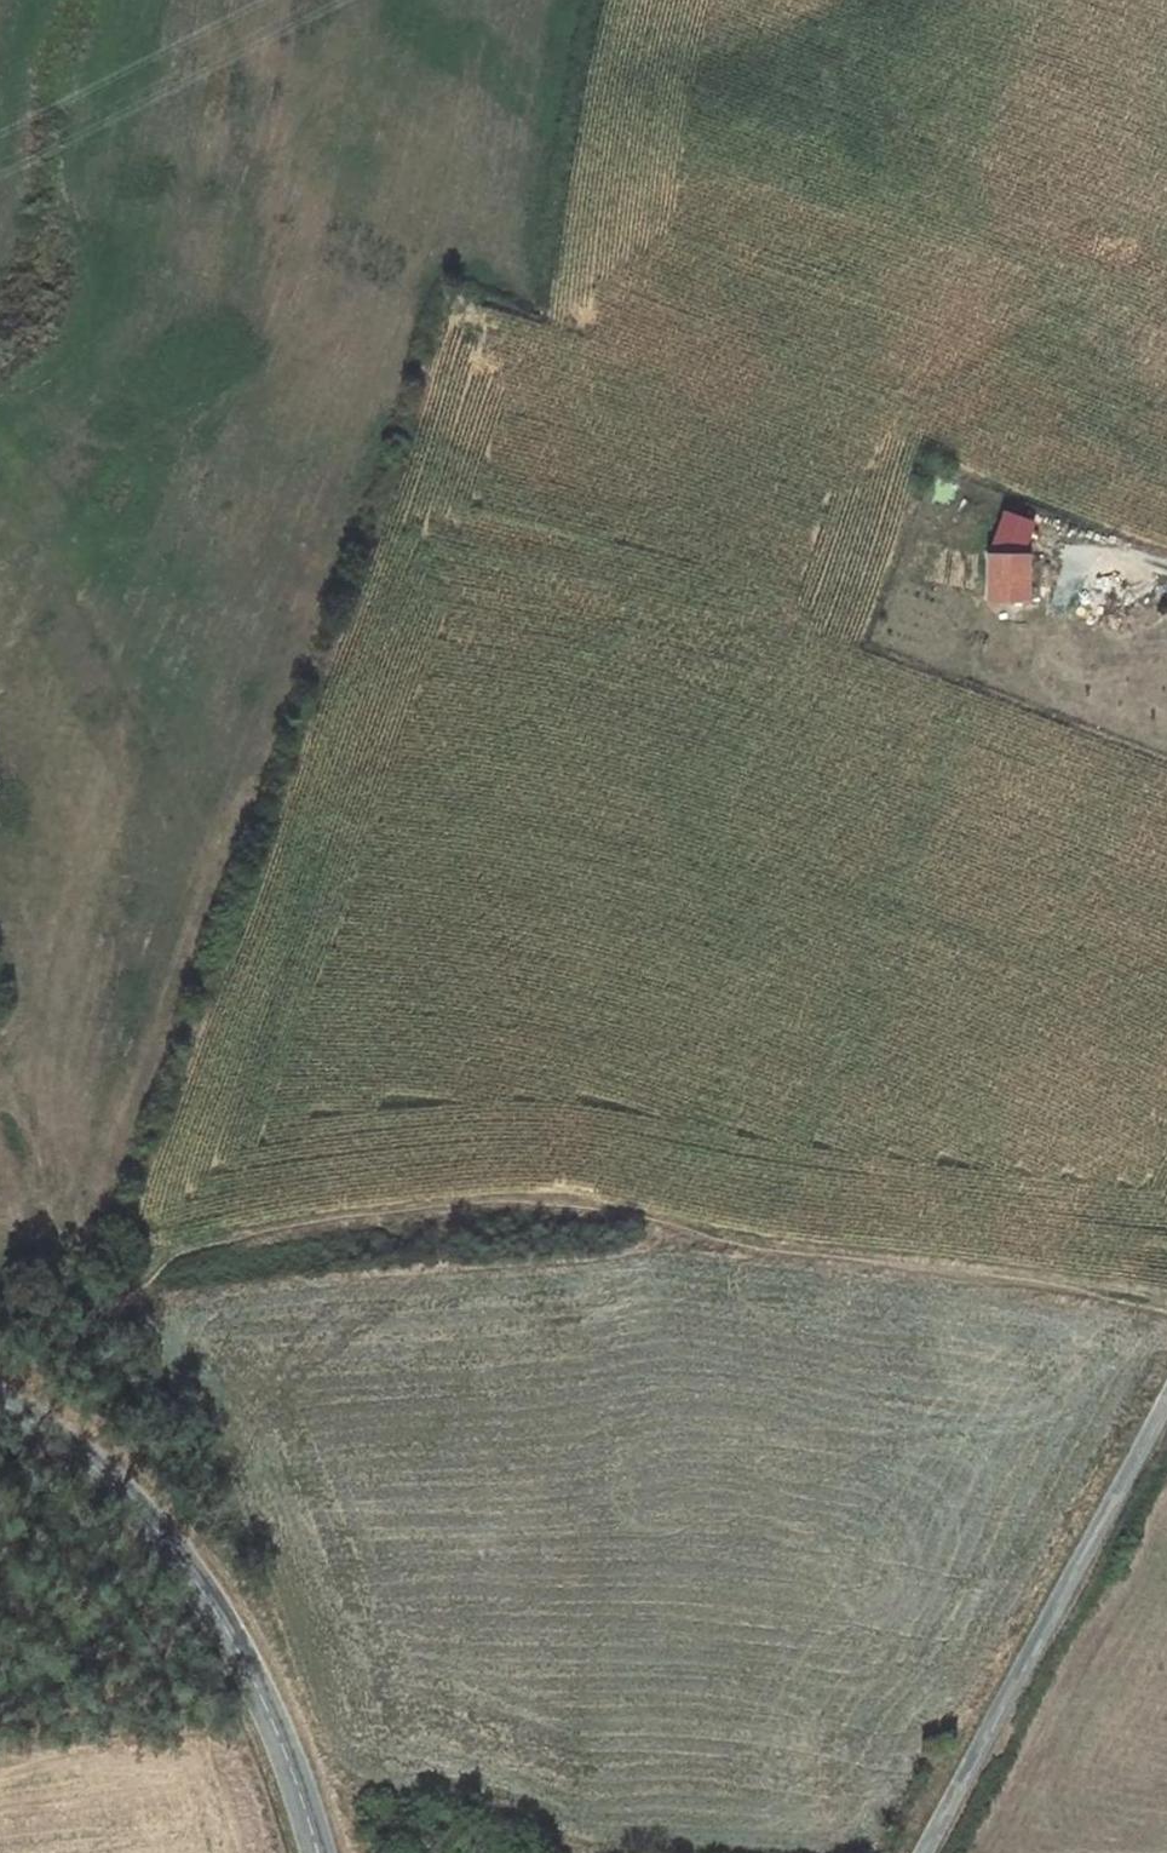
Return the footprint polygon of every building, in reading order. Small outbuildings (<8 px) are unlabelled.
[(1026,552),(987,551),(987,601),(1026,601),(1026,552)]
